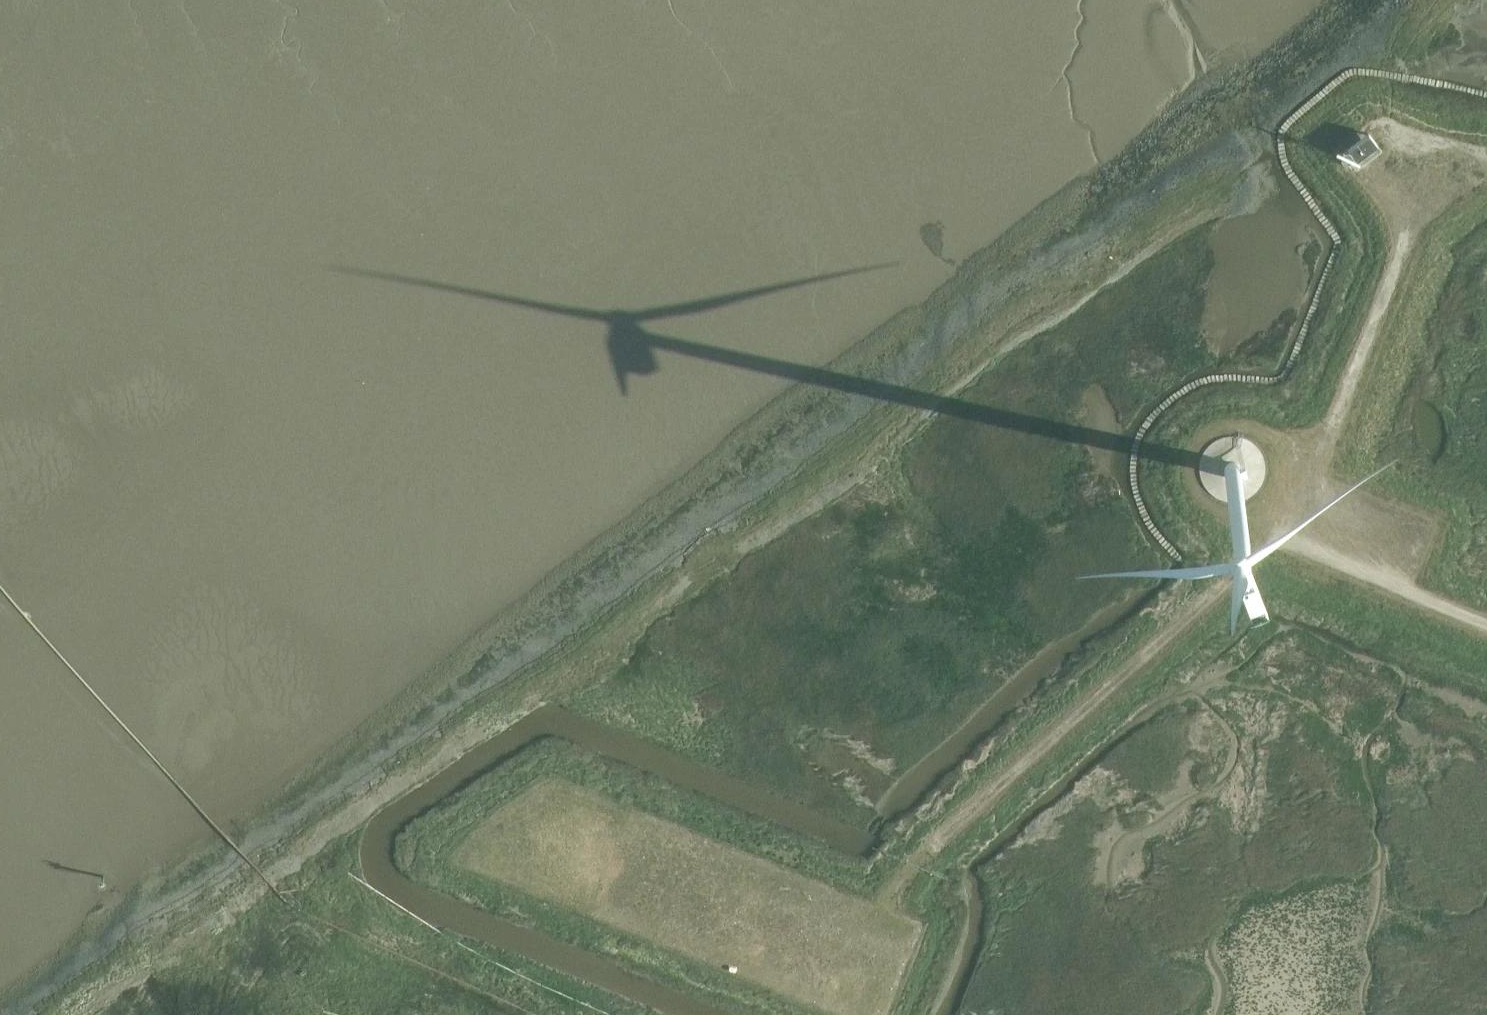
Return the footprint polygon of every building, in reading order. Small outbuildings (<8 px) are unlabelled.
[(1377,143),(1369,131),(1348,147),(1357,158),(1377,143)] [(1225,467),(1224,469),(1224,470),(1225,472),(1226,473),(1226,475),(1228,476),(1229,477),(1231,477),(1232,477),(1234,477),(1235,477),(1237,476),(1238,475),(1239,474),(1240,473),(1241,471),(1241,470),(1241,468),(1240,466),(1240,465),(1239,464),(1238,463),(1236,462),(1235,461),(1233,461),(1232,461),(1230,461),(1228,462),(1227,463),(1226,464),(1225,465),(1225,467)]
